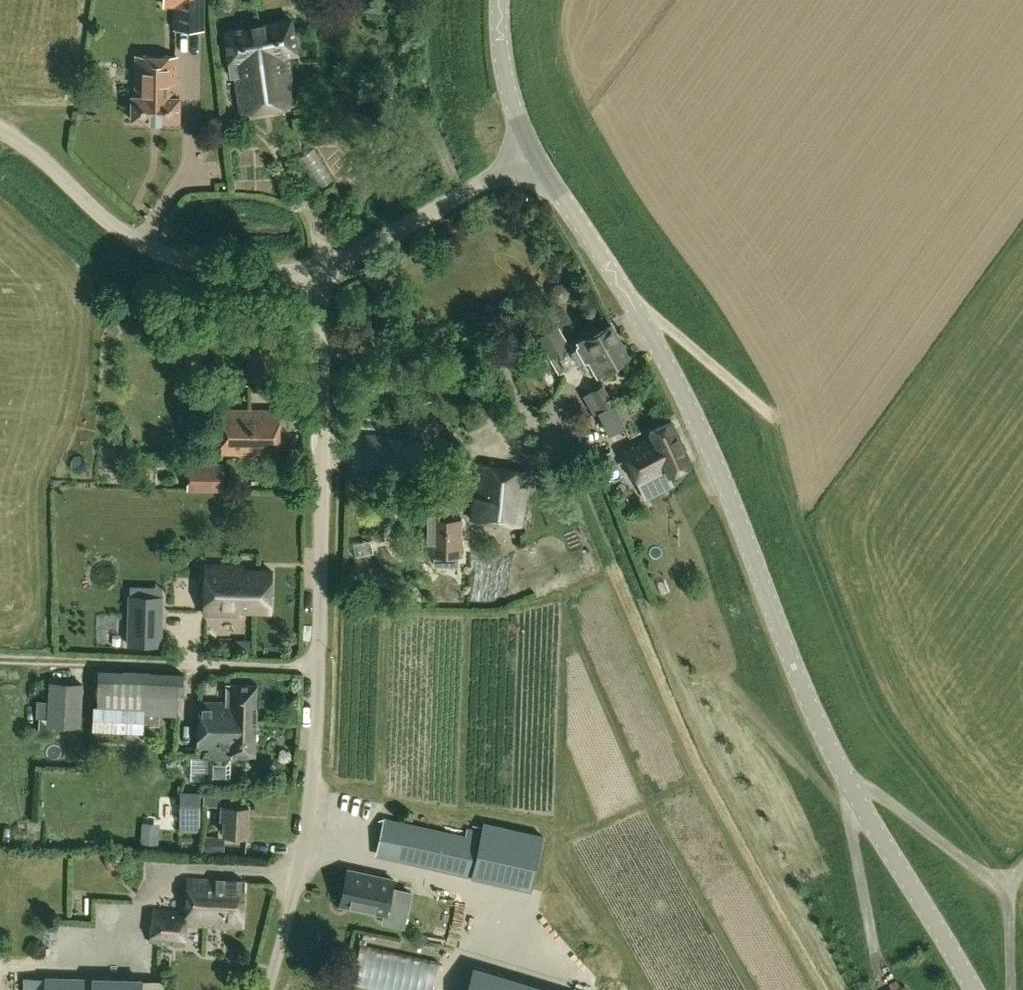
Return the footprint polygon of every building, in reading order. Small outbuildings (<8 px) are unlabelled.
[(202,0),(164,0),(164,4),(176,4),(176,29),(202,29),(202,0)] [(242,111),(296,102),(288,53),(296,51),(291,18),(225,28),(232,74),(236,73),(242,111)] [(176,96),(176,56),(136,56),(135,96),(131,95),(131,119),(150,120),(150,121),(160,121),(160,120),(179,120),(180,96),(176,96)] [(343,164),(330,138),(315,146),(307,132),(291,140),(311,180),(343,164)] [(226,176),(249,175),(247,141),(225,142),(226,176)] [(598,373),(630,355),(613,325),(587,340),(584,336),(572,343),(582,361),(589,357),(598,373)] [(251,374),(281,375),(283,327),(253,326),(251,374)] [(541,337),(551,356),(569,346),(559,327),(541,337)] [(567,369),(558,352),(551,356),(561,372),(567,369)] [(605,385),(589,392),(599,412),(616,404),(605,385)] [(599,412),(610,434),(627,426),(616,404),(599,412)] [(279,455),(280,411),(225,409),(224,453),(279,455)] [(668,475),(692,465),(672,420),(650,430),(652,435),(623,447),(639,484),(667,472),(668,475)] [(426,456),(426,431),(370,430),(370,443),(392,443),(393,457),(426,456)] [(224,490),(224,465),(189,465),(189,491),(224,490)] [(521,528),(529,472),(482,466),(477,500),(475,499),(472,521),(521,528)] [(665,490),(673,486),(668,475),(667,472),(659,476),(665,490)] [(422,553),(435,553),(434,566),(457,566),(457,553),(463,553),(463,518),(454,518),(454,501),(441,502),(422,502),(422,553)] [(272,612),(273,571),(244,570),(244,566),(207,565),(206,614),(242,615),(243,611),(272,612)] [(161,645),(161,613),(129,612),(128,644),(161,645)] [(236,651),(250,651),(250,639),(236,639),(236,651)] [(95,705),(94,729),(144,732),(144,724),(160,724),(161,715),(176,715),(179,695),(184,695),(185,673),(127,671),(98,670),(97,705),(95,705)] [(84,684),(50,682),(47,724),(82,726),(84,684)] [(204,700),(203,728),(232,729),(232,725),(257,726),(259,685),(228,683),(228,701),(204,700)] [(232,729),(203,728),(202,748),(208,748),(208,757),(208,780),(231,781),(231,758),(231,754),(256,755),(257,726),(232,725),(232,729)] [(182,790),(182,831),(199,831),(202,791),(182,790)] [(237,793),(204,792),(203,805),(221,806),(220,820),(224,820),(223,834),(247,835),(248,807),(236,806),(237,793)] [(479,841),(384,819),(378,844),(399,849),(396,858),(501,883),(531,888),(542,835),(483,822),(479,841)] [(142,843),(159,844),(159,829),(142,828),(142,843)] [(203,852),(225,854),(226,837),(204,836),(203,852)] [(392,887),(394,878),(349,868),(341,904),(385,914),(383,922),(404,927),(412,892),(392,887)] [(190,910),(188,922),(244,925),(247,880),(189,876),(187,910),(190,910)] [(186,943),(188,922),(190,910),(187,910),(155,905),(151,938),(186,943)] [(346,984),(391,989),(434,989),(435,976),(349,965),(346,984)] [(474,966),(466,989),(552,989),(474,966)] [(38,973),(18,972),(17,989),(38,989),(38,973)] [(144,981),(44,978),(44,989),(144,989),(144,981)]
